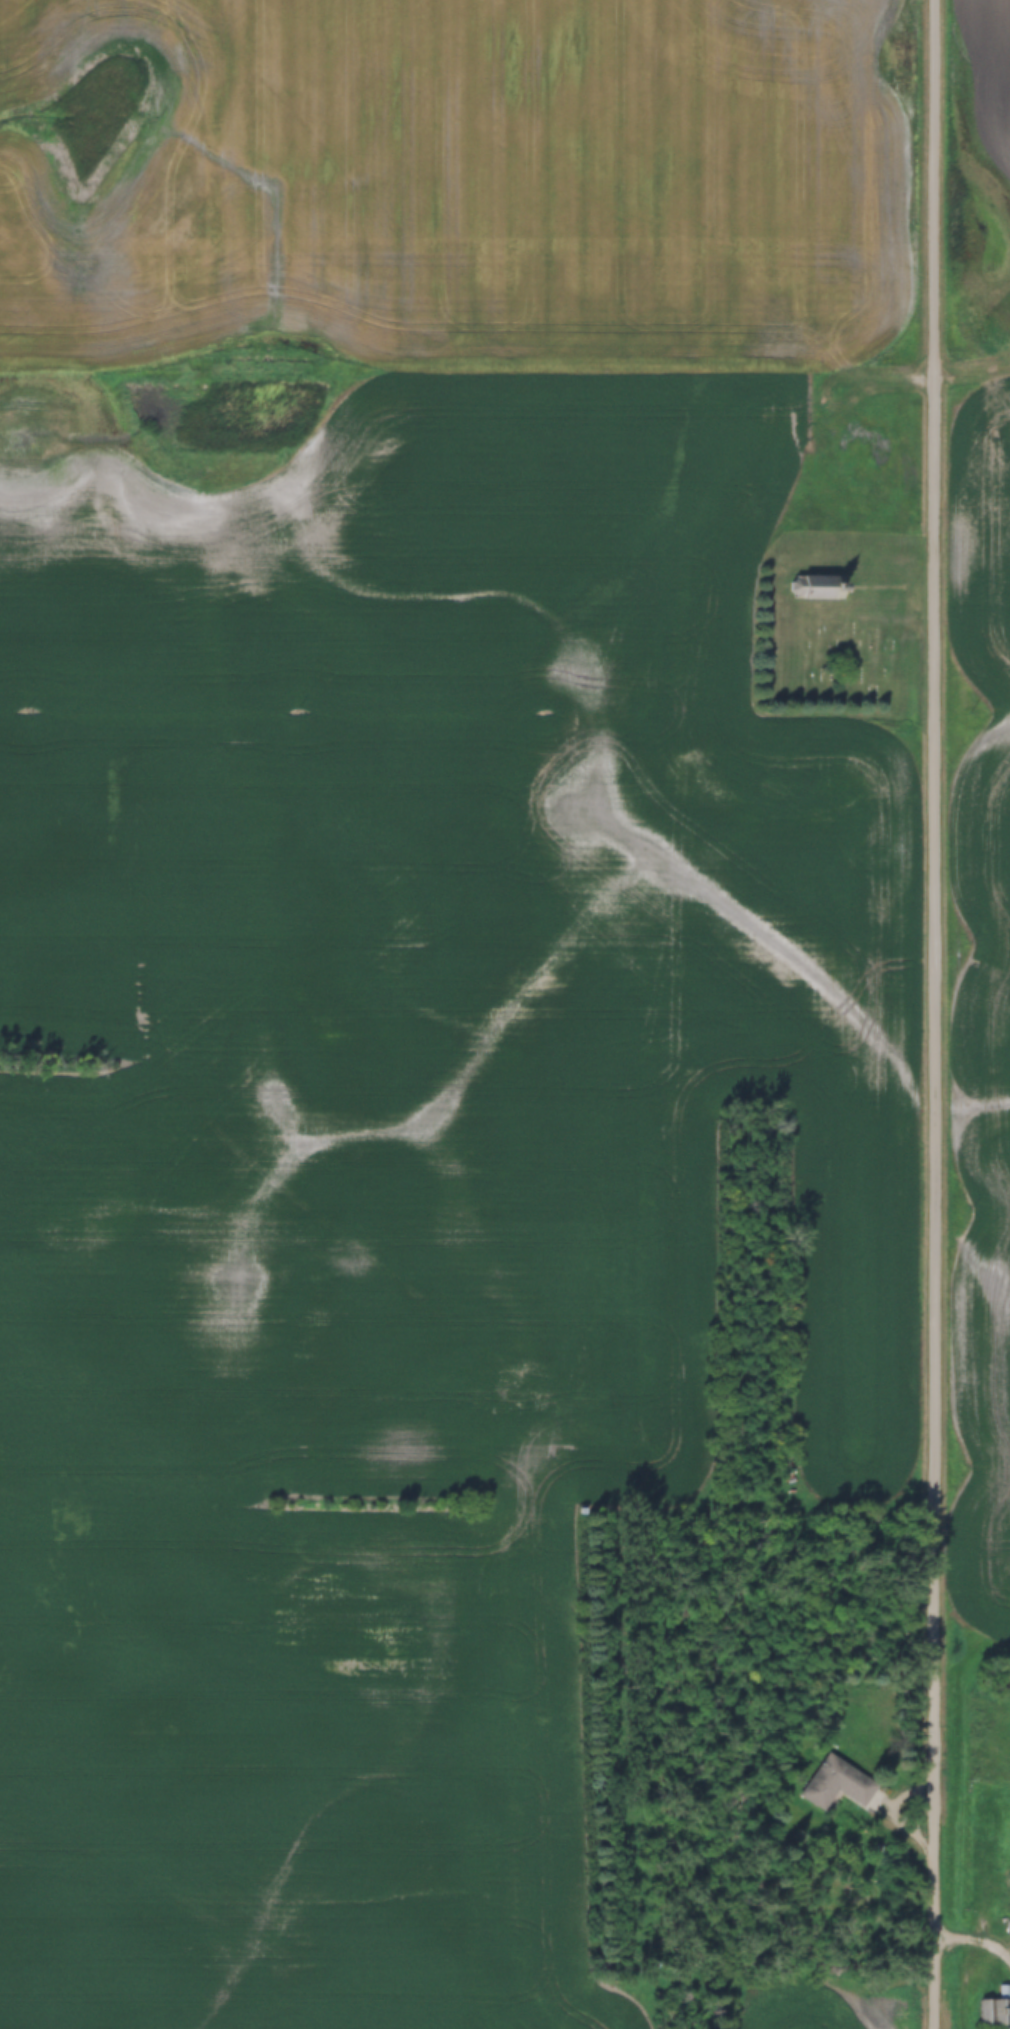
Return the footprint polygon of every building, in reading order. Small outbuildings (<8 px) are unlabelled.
[(802,1798),(826,1814),(838,1794),(873,1816),(888,1792),(829,1755),(802,1798)] [(1000,1987),(1000,2001),(980,2001),(980,2028),(1009,2028),(1009,1987),(1000,1987)]
